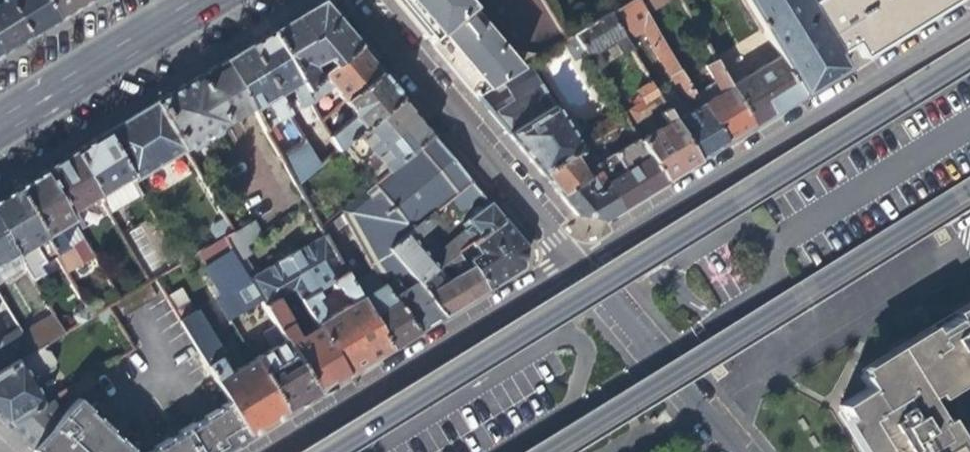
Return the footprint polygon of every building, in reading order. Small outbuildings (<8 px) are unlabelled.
[(2,56),(20,46),(29,40),(5,0),(0,0),(0,53),(2,56)] [(29,40),(47,29),(57,23),(43,0),(5,0),(29,40)] [(57,23),(92,1),(91,0),(43,0),(57,23)] [(494,81),(521,64),(544,50),(567,36),(545,0),(394,0),(472,94),(494,81)] [(673,121),(696,161),(724,143),(701,104),(648,16),(638,0),(628,0),(608,12),(626,42),(641,33),(687,112),(673,121)] [(648,16),(673,0),(638,0),(648,16)] [(958,0),(743,0),(760,28),(801,96),(845,69),(836,55),(850,47),(859,61),(958,0)] [(325,61),(329,66),(355,45),(327,12),(319,2),(302,13),(269,33),(301,89),(315,78),(306,67),(314,64),(318,60),(325,61)] [(628,46),(626,42),(608,12),(573,33),(594,67),(601,62),(593,49),(611,38),(619,52),(628,46)] [(721,35),(706,44),(752,127),(801,96),(760,28),(755,32),(767,54),(771,53),(774,58),(743,77),(721,35)] [(318,117),(308,101),(301,89),(269,33),(246,47),(276,96),(287,89),(298,109),(296,110),(305,124),(318,117)] [(719,92),(701,104),(724,143),(752,127),(706,44),(695,50),(719,92)] [(329,86),(342,101),(377,72),(355,45),(329,66),(315,78),(301,89),(308,101),(329,86)] [(287,115),(276,96),(246,47),(222,62),(251,111),(263,103),(275,122),(287,115)] [(183,151),(251,111),(222,62),(154,103),(183,151)] [(534,83),(521,64),(494,81),(508,100),(502,104),(499,101),(486,110),(540,175),(582,150),(575,139),(580,135),(567,117),(562,120),(536,82),(534,83)] [(337,150),(342,145),(398,97),(377,72),(342,101),(353,114),(328,135),(337,150)] [(633,85),(640,97),(653,88),(646,77),(633,85)] [(664,106),(653,88),(640,97),(623,107),(633,124),(664,106)] [(342,145),(376,184),(431,137),(398,97),(342,145)] [(164,163),(183,151),(154,103),(102,135),(141,199),(144,204),(175,185),(174,178),(164,163)] [(262,130),(275,122),(263,103),(251,111),(262,130)] [(668,124),(639,142),(663,181),(696,161),(673,121),(666,110),(661,113),(668,124)] [(136,202),(141,199),(102,135),(71,153),(105,210),(131,195),(136,202)] [(433,213),(451,198),(469,183),(431,137),(376,184),(353,205),(387,254),(433,213)] [(294,187),(318,166),(303,141),(300,146),(278,159),(294,187)] [(634,165),(606,183),(619,208),(663,181),(639,142),(625,150),(634,165)] [(586,147),(582,150),(540,175),(557,195),(600,172),(586,147)] [(108,216),(105,210),(71,153),(40,173),(77,234),(108,216)] [(606,183),(600,172),(557,195),(573,214),(601,219),(619,208),(606,183)] [(82,242),(77,234),(40,173),(14,188),(54,254),(62,267),(67,264),(67,260),(62,254),(82,242)] [(480,195),(469,183),(451,198),(460,209),(480,195)] [(54,254),(14,188),(0,197),(0,228),(15,254),(31,281),(42,273),(37,266),(54,254)] [(387,254),(353,205),(339,216),(368,266),(379,282),(388,276),(399,268),(387,254)] [(438,220),(433,213),(387,254),(399,268),(400,269),(402,272),(404,273),(416,288),(455,257),(460,252),(470,244),(501,220),(488,205),(467,222),(469,224),(463,229),(466,232),(440,253),(423,233),(438,220)] [(477,255),(467,262),(485,291),(519,270),(523,247),(501,220),(470,244),(477,255)] [(224,239),(231,252),(237,262),(250,254),(245,246),(259,238),(250,223),(224,239)] [(15,254),(0,228),(0,263),(15,254)] [(323,237),(247,279),(261,303),(265,309),(276,301),(279,298),(293,288),(300,301),(311,294),(332,281),(344,274),(323,237)] [(229,324),(261,303),(247,279),(237,262),(231,252),(202,268),(220,297),(215,300),(229,324)] [(467,262),(460,252),(455,257),(461,266),(467,262)] [(461,266),(455,257),(416,288),(441,318),(485,291),(467,262),(461,266)] [(382,287),(404,273),(402,272),(400,269),(399,268),(388,276),(379,282),(382,287)] [(415,335),(441,318),(416,288),(404,273),(382,287),(383,287),(415,335)] [(319,308),(311,294),(300,301),(305,309),(317,328),(346,377),(388,351),(360,301),(344,274),(332,281),(341,296),(347,296),(351,303),(322,320),(318,314),(319,308)] [(383,287),(360,301),(388,351),(415,335),(383,287)] [(291,317),(305,309),(300,301),(293,288),(279,298),(291,317)] [(31,353),(21,336),(0,300),(0,371),(31,353)] [(288,322),(276,301),(265,309),(276,328),(316,395),(346,377),(317,328),(296,340),(287,325),(288,322)] [(172,311),(222,395),(247,438),(284,415),(253,363),(227,378),(217,361),(215,348),(187,302),(172,311)] [(927,399),(920,387),(969,353),(969,310),(958,317),(861,377),(868,388),(840,406),(869,451),(961,451),(927,399)] [(53,318),(21,336),(31,353),(37,349),(63,334),(53,318)] [(272,352),(253,363),(284,415),(316,395),(276,328),(262,336),(272,352)] [(37,349),(31,353),(0,371),(0,424),(5,429),(44,406),(32,385),(51,372),(53,367),(46,356),(37,349)] [(920,387),(927,399),(965,374),(969,371),(969,353),(920,387)] [(50,402),(62,418),(52,426),(47,439),(31,451),(128,451),(127,450),(127,449),(115,438),(115,439),(105,431),(106,429),(95,419),(103,412),(94,404),(87,411),(67,392),(50,402)] [(233,447),(247,438),(222,395),(218,398),(222,404),(218,406),(218,408),(190,425),(189,424),(176,432),(176,434),(166,439),(165,439),(151,447),(152,448),(145,451),(224,451),(233,447)] [(44,406),(5,429),(29,451),(31,451),(47,439),(52,426),(62,418),(50,402),(44,406)]
